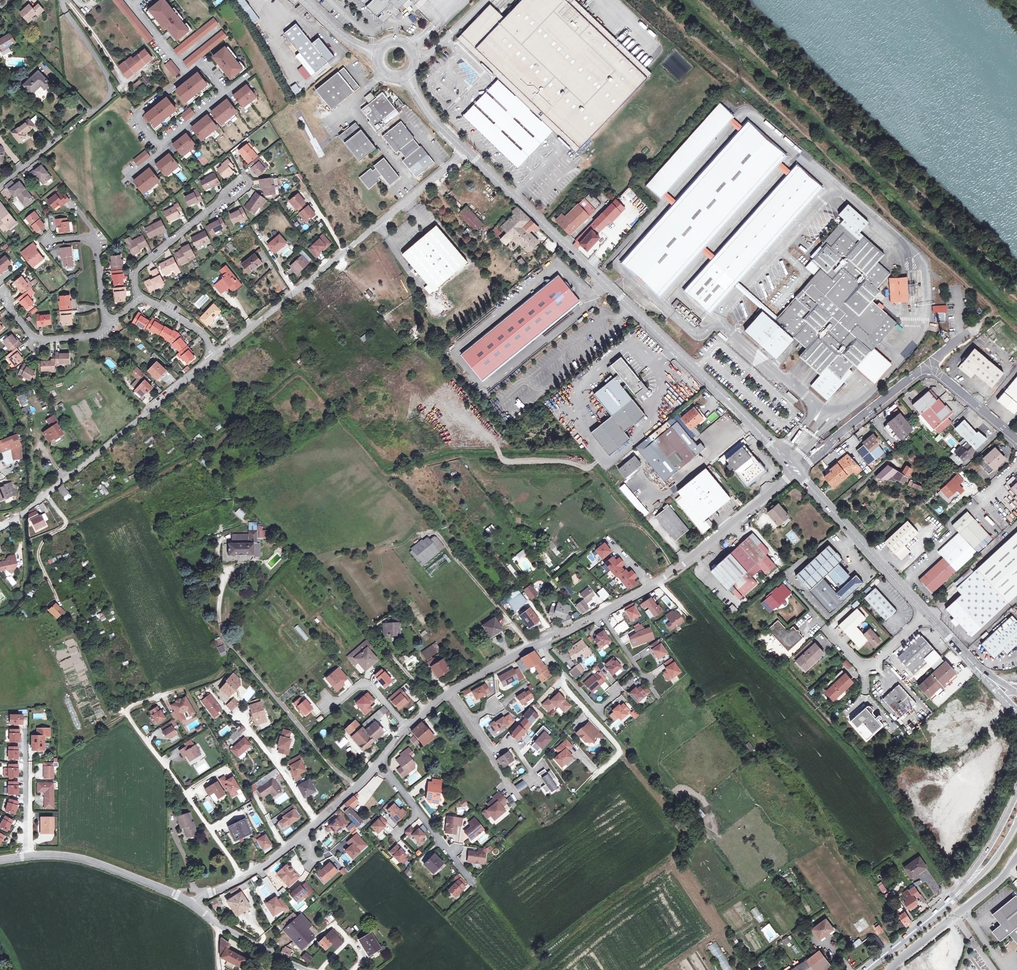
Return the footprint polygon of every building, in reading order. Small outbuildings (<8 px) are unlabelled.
[(147,43),(153,38),(122,0),(113,0),(147,43)] [(164,0),(162,0),(153,7),(155,10),(152,12),(155,17),(157,18),(161,23),(165,29),(167,27),(177,40),(186,32),(189,30),(184,25),(181,21),(177,16),(172,10),(164,0)] [(373,15),(377,12),(380,15),(377,19),(379,21),(382,24),(392,15),(395,18),(400,14),(397,11),(402,6),(408,0),(409,0),(357,0),(373,15)] [(412,4),(408,0),(402,6),(406,9),(412,4)] [(515,86),(525,96),(521,100),(530,109),(534,105),(547,118),(543,122),(553,131),(557,126),(566,135),(564,137),(564,139),(568,142),(570,142),(572,141),(580,148),(651,74),(642,64),(637,69),(586,19),(565,0),(522,0),(505,18),(490,33),(482,42),(476,49),(487,60),(486,61),(486,66),(490,69),(495,70),(497,69),(515,86)] [(586,19),(590,15),(574,0),(565,0),(586,19)] [(29,5),(21,13),(27,20),(36,13),(38,14),(43,10),(39,4),(33,9),(29,5)] [(505,18),(497,12),(483,27),(490,33),(505,18)] [(637,69),(642,64),(590,15),(586,19),(637,69)] [(214,18),(174,50),(179,56),(218,24),(214,18)] [(189,30),(186,32),(188,34),(192,30),(187,23),(184,25),(189,30)] [(295,24),(283,34),(299,53),(295,56),(302,65),(311,76),(333,57),(318,38),(311,44),(295,24)] [(227,36),(222,30),(184,61),(188,67),(227,36)] [(3,55),(10,51),(8,47),(15,42),(10,34),(1,39),(2,40),(0,41),(0,49),(3,55)] [(483,64),(493,73),(493,74),(498,79),(511,90),(515,86),(497,69),(495,70),(490,69),(486,66),(486,61),(487,60),(476,49),(470,43),(464,37),(461,35),(457,39),(483,64)] [(225,47),(214,57),(221,66),(222,66),(224,68),(223,69),(231,78),(240,71),(242,69),(238,63),(235,59),(226,49),(225,47)] [(229,47),(226,49),(235,59),(237,57),(229,47)] [(145,49),(135,57),(133,55),(119,66),(128,77),(152,58),(145,49)] [(171,60),(165,65),(174,77),(180,72),(171,60)] [(240,61),(238,63),(242,69),(240,71),(241,72),(246,68),(240,61)] [(302,65),(297,70),(305,80),(311,76),(302,65)] [(330,111),(342,101),(358,88),(343,69),(315,91),(330,111)] [(39,71),(24,85),(32,94),(41,85),(45,89),(50,84),(39,71)] [(186,82),(177,90),(186,102),(187,101),(198,92),(202,89),(207,84),(205,82),(203,79),(205,77),(200,71),(189,81),(187,83),(186,82)] [(152,84),(145,76),(142,79),(148,86),(152,84)] [(511,90),(498,79),(488,90),(499,101),(502,98),(511,90)] [(207,84),(202,89),(204,91),(211,86),(207,81),(205,82),(207,84)] [(234,92),(232,93),(244,107),(256,97),(245,83),(242,85),(234,92)] [(525,96),(515,86),(511,90),(521,100),(525,96)] [(521,100),(511,90),(502,98),(499,101),(508,110),(506,112),(497,103),(486,114),(496,123),(494,125),(484,115),(474,126),(518,168),(553,131),(543,122),(530,109),(521,100)] [(200,95),(198,92),(187,101),(189,103),(200,95)] [(370,92),(364,98),(368,103),(375,97),(370,92)] [(475,103),(486,114),(497,103),(486,92),(475,103)] [(360,110),(365,116),(374,127),(377,132),(399,114),(395,110),(386,99),(385,100),(381,95),(376,99),(375,98),(360,110)] [(155,107),(143,117),(148,123),(150,121),(153,124),(155,127),(160,122),(165,119),(175,110),(176,109),(167,98),(158,105),(158,106),(156,108),(155,107)] [(213,111),(212,112),(215,117),(217,119),(221,124),(224,122),(229,118),(234,114),(237,112),(227,100),(225,102),(219,106),(223,110),(221,111),(218,107),(213,111)] [(659,199),(661,196),(663,195),(665,192),(727,123),(729,121),(732,118),(733,116),(719,104),(646,187),(659,199)] [(463,116),(474,126),(484,115),(474,105),(463,116)] [(534,105),(530,109),(543,122),(547,118),(534,105)] [(190,108),(181,115),(186,121),(195,114),(190,108)] [(175,110),(165,119),(167,121),(177,113),(175,110)] [(34,124),(39,120),(35,115),(30,119),(34,124)] [(194,126),(192,128),(202,140),(204,138),(210,133),(215,129),(217,127),(213,122),(211,120),(208,115),(206,117),(201,120),(205,125),(203,126),(200,122),(194,126)] [(734,128),(738,132),(741,129),(743,127),(739,124),(732,118),(729,121),(727,123),(734,128)] [(29,119),(12,132),(19,141),(26,136),(24,134),(34,126),(29,119)] [(419,147),(413,139),(405,129),(406,128),(400,122),(382,137),(395,153),(399,151),(405,159),(402,161),(415,178),(434,163),(428,156),(427,157),(419,147)] [(741,129),(738,132),(676,202),(674,203),(672,206),(621,263),(659,297),(700,251),(702,249),(704,247),(776,166),(778,163),(780,162),(785,156),(747,122),(743,127),(741,129)] [(354,123),(338,137),(345,145),(361,132),(354,123)] [(557,126),(553,131),(560,137),(560,138),(570,147),(575,153),(580,148),(572,141),(570,142),(568,142),(564,139),(564,137),(566,135),(557,126)] [(414,138),(406,128),(405,129),(413,139),(414,138)] [(174,140),(172,142),(183,156),(196,145),(185,132),(183,133),(174,140)] [(375,149),(361,132),(345,145),(358,162),(375,149)] [(239,151),(243,157),(245,155),(251,162),(257,157),(252,150),(251,149),(247,145),(239,151)] [(420,146),(419,147),(427,157),(428,156),(420,146)] [(146,150),(134,160),(139,166),(150,156),(146,150)] [(157,160),(155,162),(166,176),(179,166),(168,152),(166,154),(157,160)] [(259,162),(261,161),(258,157),(249,165),(251,168),(252,168),(258,175),(265,169),(262,166),(259,162)] [(399,178),(391,167),(386,162),(383,159),(373,167),(375,169),(372,172),(370,169),(359,178),(368,190),(380,181),(378,178),(381,176),(389,186),(399,178)] [(226,163),(218,170),(224,178),(230,174),(233,172),(230,168),(233,165),(228,160),(225,162),(226,163)] [(781,171),(787,176),(789,174),(791,171),(786,167),(780,162),(778,163),(776,166),(781,171)] [(35,179),(37,176),(39,176),(44,183),(51,178),(42,165),(35,171),(34,170),(30,173),(35,179)] [(733,285),(736,283),(737,281),(815,194),(820,188),(796,166),(791,171),(789,174),(787,176),(715,256),(713,259),(711,261),(684,291),(708,313),(733,285)] [(136,180),(134,181),(144,193),(146,191),(152,187),(157,182),(159,180),(150,169),(148,170),(142,175),(145,179),(144,180),(141,176),(136,180)] [(181,182),(185,179),(181,172),(177,175),(181,182)] [(201,182),(204,188),(209,186),(210,188),(216,184),(216,185),(220,183),(215,173),(205,178),(206,179),(201,182)] [(276,194),(274,185),(271,186),(270,178),(260,179),(261,187),(262,187),(264,187),(264,190),(265,195),(276,194)] [(18,194),(25,203),(31,198),(32,198),(19,182),(9,190),(15,197),(17,195),(18,194)] [(194,193),(190,194),(185,197),(189,205),(198,201),(198,202),(202,200),(198,192),(194,194),(194,193)] [(673,199),(665,192),(663,195),(661,196),(669,203),(672,206),(674,203),(676,202),(673,199)] [(259,207),(263,202),(265,199),(256,193),(245,208),(254,214),(259,207)] [(601,204),(590,193),(565,218),(562,215),(556,220),(570,235),(601,204)] [(24,204),(25,203),(18,194),(17,195),(24,204)] [(62,202),(64,204),(67,202),(60,194),(57,196),(56,194),(48,201),(54,208),(59,204),(62,202)] [(298,194),(290,201),(296,209),(297,208),(304,203),(305,202),(298,194)] [(31,198),(25,203),(24,204),(26,206),(26,207),(33,201),(31,198)] [(182,210),(178,203),(175,205),(175,206),(164,212),(169,221),(176,218),(180,216),(178,212),(182,210)] [(596,227),(598,229),(600,227),(602,229),(606,225),(608,226),(612,222),(610,220),(611,220),(612,220),(624,208),(619,203),(615,207),(612,203),(576,240),(577,240),(573,244),(576,247),(580,243),(588,250),(600,237),(593,230),(596,227)] [(793,337),(800,343),(806,348),(799,356),(800,357),(808,364),(820,375),(811,386),(827,400),(852,372),(849,369),(853,364),(857,367),(859,365),(871,351),(897,323),(872,301),(880,291),(877,288),(890,274),(882,267),(877,262),(884,254),(859,232),(868,222),(848,204),(838,214),(844,219),(831,234),(811,256),(813,258),(805,267),(815,275),(812,278),(777,317),(776,319),(774,321),(762,311),(745,330),(757,342),(758,341),(763,346),(764,350),(768,350),(775,356),(790,341),(788,340),(791,336),(792,338),(793,337)] [(2,228),(6,226),(4,223),(6,222),(9,226),(10,228),(16,222),(3,206),(0,208),(0,215),(3,219),(2,220),(1,219),(0,220),(0,225),(2,228)] [(301,212),(300,213),(306,222),(315,214),(308,206),(307,207),(301,212)] [(483,224),(467,206),(459,214),(475,232),(483,224)] [(500,239),(506,244),(513,237),(528,251),(539,242),(529,232),(524,228),(531,221),(517,207),(513,211),(516,214),(503,225),(501,227),(507,232),(500,239)] [(243,218),(246,216),(242,208),(238,210),(239,210),(230,215),(235,223),(239,221),(243,218)] [(31,221),(30,223),(37,232),(44,226),(45,225),(40,220),(39,220),(37,218),(39,217),(35,212),(28,217),(31,221)] [(56,219),(56,223),(59,223),(59,226),(60,232),(69,231),(68,222),(65,222),(65,218),(56,219)] [(207,226),(210,233),(213,232),(214,233),(214,232),(223,228),(222,227),(225,226),(221,218),(218,219),(218,221),(207,226)] [(145,228),(149,236),(158,231),(159,233),(166,230),(161,220),(145,228)] [(539,228),(531,221),(524,228),(529,232),(532,229),(536,230),(539,228)] [(501,227),(503,225),(500,222),(491,232),(499,240),(500,239),(507,232),(501,227)] [(433,291),(437,288),(467,262),(436,226),(406,251),(402,255),(428,285),(433,291)] [(210,240),(205,231),(192,238),(196,247),(210,240)] [(132,241),(128,243),(133,255),(140,251),(139,249),(148,245),(143,235),(132,241)] [(280,235),(268,245),(275,253),(286,243),(280,235)] [(322,235),(318,238),(319,239),(309,248),(316,256),(320,252),(319,251),(322,249),(325,246),(325,245),(328,241),(322,235)] [(542,245),(551,252),(556,246),(548,239),(542,245)] [(224,245),(229,252),(235,248),(231,241),(224,245)] [(33,243),(22,253),(33,267),(38,263),(37,262),(39,260),(40,261),(43,259),(35,249),(37,248),(33,243)] [(187,259),(188,261),(195,257),(189,244),(182,248),(183,250),(175,253),(180,263),(187,259)] [(60,248),(61,257),(63,256),(64,260),(64,264),(65,266),(73,266),(71,247),(60,248)] [(515,257),(517,255),(514,252),(511,247),(508,249),(515,257)] [(706,256),(711,261),(713,259),(715,256),(710,252),(704,247),(702,249),(700,251),(706,256)] [(262,264),(261,262),(254,254),(242,264),(249,273),(254,269),(255,270),(262,264)] [(121,264),(121,260),(120,255),(112,256),(113,265),(112,265),(112,270),(124,268),(123,264),(121,264)] [(291,266),(297,273),(308,262),(302,256),(291,266)] [(1,274),(4,271),(3,270),(11,263),(5,257),(0,261),(0,273),(1,274)] [(160,264),(165,274),(170,271),(178,267),(173,257),(160,264)] [(231,285),(235,290),(241,285),(226,266),(221,270),(225,275),(227,277),(224,279),(215,286),(221,293),(229,287),(231,285)] [(164,284),(156,269),(151,271),(155,278),(146,283),(150,291),(164,284)] [(123,283),(123,278),(122,274),(121,274),(121,270),(112,271),(113,275),(114,275),(115,284),(123,283)] [(28,284),(24,280),(22,276),(15,282),(21,289),(20,290),(22,293),(31,286),(29,283),(28,284)] [(557,277),(460,355),(482,383),(580,304),(557,277)] [(889,278),(889,283),(899,282),(900,302),(904,301),(908,301),(907,277),(903,277),(899,278),(899,280),(893,281),(893,279),(895,279),(895,278),(889,278)] [(740,291),(745,296),(746,296),(774,321),(776,319),(777,317),(749,292),(750,292),(744,287),(737,281),(736,283),(733,285),(740,291)] [(899,282),(889,283),(890,302),(900,302),(899,282)] [(429,294),(433,291),(428,285),(424,288),(429,294)] [(124,291),(126,291),(125,287),(114,288),(114,292),(115,292),(116,301),(125,300),(125,296),(124,291)] [(30,289),(18,299),(20,302),(21,301),(27,309),(29,311),(33,307),(32,305),(34,303),(31,300),(29,297),(30,296),(34,293),(30,289)] [(61,296),(61,301),(61,306),(60,306),(60,310),(72,308),(71,305),(70,305),(69,295),(61,296)] [(349,311),(356,319),(366,310),(357,300),(353,303),(355,306),(349,311)] [(202,314),(203,315),(214,304),(212,303),(202,314)] [(214,304),(203,315),(210,322),(221,311),(214,304)] [(933,313),(935,313),(935,312),(944,312),(947,312),(946,305),(932,305),(933,313)] [(62,315),(63,321),(63,325),(72,324),(71,315),(72,315),(72,311),(60,312),(61,316),(62,315)] [(945,321),(944,312),(935,312),(935,313),(936,322),(945,321)] [(137,324),(139,325),(145,328),(149,321),(141,316),(142,315),(139,313),(134,320),(137,322),(137,324)] [(41,316),(41,314),(37,315),(38,326),(42,326),(42,325),(51,324),(50,315),(46,315),(41,316)] [(348,326),(357,322),(355,316),(345,320),(348,326)] [(151,329),(155,332),(159,334),(163,326),(155,321),(156,320),(153,318),(147,328),(150,330),(151,329)] [(358,321),(353,325),(356,329),(361,324),(358,321)] [(169,339),(168,340),(170,342),(178,333),(174,331),(173,332),(165,327),(160,334),(164,337),(169,339)] [(174,343),(177,347),(180,351),(186,345),(181,338),(181,337),(178,333),(170,342),(173,344),(174,343)] [(10,348),(9,349),(11,352),(20,344),(18,341),(17,342),(11,335),(4,341),(7,344),(10,348)] [(182,356),(185,360),(187,363),(195,358),(189,350),(190,349),(187,346),(178,354),(180,357),(182,356)] [(10,359),(13,362),(16,366),(23,360),(18,353),(19,352),(16,348),(6,357),(9,360),(10,359)] [(958,368),(968,376),(972,371),(975,374),(992,387),(1004,372),(974,348),(958,368)] [(883,362),(871,351),(859,365),(870,374),(875,379),(887,365),(883,362)] [(60,363),(65,363),(70,363),(69,354),(60,354),(60,352),(56,352),(56,365),(60,365),(60,363)] [(626,383),(629,387),(638,398),(646,391),(639,382),(640,381),(621,357),(611,365),(626,383)] [(51,370),(51,372),(55,372),(55,359),(51,360),(51,361),(42,361),(42,370),(46,370),(51,370)] [(149,371),(157,379),(166,370),(157,362),(149,371)] [(18,374),(22,376),(23,375),(27,377),(31,379),(35,372),(27,367),(28,366),(24,364),(18,374)] [(138,379),(135,382),(139,386),(145,380),(148,377),(137,367),(131,373),(138,379)] [(1014,414),(1016,410),(1016,376),(997,400),(1014,414)] [(645,415),(625,390),(622,387),(615,377),(594,394),(612,416),(591,433),(609,456),(630,438),(624,431),(645,415)] [(139,386),(135,382),(132,385),(136,389),(132,393),(142,402),(145,399),(142,396),(147,391),(147,392),(152,387),(145,380),(139,386)] [(920,414),(934,429),(941,423),(947,418),(952,414),(939,398),(936,400),(929,390),(912,404),(920,414)] [(795,402),(797,400),(788,391),(786,393),(795,402)] [(702,419),(693,408),(681,418),(690,429),(693,426),(702,419)] [(884,426),(896,442),(912,429),(900,414),(884,426)] [(931,431),(934,429),(920,414),(917,416),(931,431)] [(48,442),(54,439),(55,440),(63,435),(58,428),(56,425),(58,424),(53,416),(46,421),(51,429),(43,434),(48,442)] [(635,447),(663,481),(705,448),(700,442),(697,445),(674,417),(672,419),(671,418),(635,447)] [(951,423),(947,418),(941,423),(945,428),(951,423)] [(967,441),(962,445),(954,452),(962,461),(968,456),(967,456),(969,454),(970,454),(987,438),(978,431),(977,433),(964,419),(955,428),(967,441)] [(884,452),(878,445),(877,445),(875,443),(878,441),(873,434),(863,442),(864,444),(856,450),(868,465),(884,452)] [(939,434),(934,439),(937,442),(943,438),(939,434)] [(2,453),(8,450),(12,449),(14,461),(21,460),(20,447),(19,445),(20,445),(16,435),(0,442),(0,448),(1,450),(2,453)] [(726,459),(744,444),(746,443),(743,439),(718,459),(721,463),(726,459)] [(729,463),(733,467),(740,477),(746,486),(748,485),(748,486),(754,481),(753,480),(766,470),(759,462),(758,462),(744,444),(726,459),(729,463)] [(995,448),(979,463),(989,473),(1005,458),(995,448)] [(954,452),(950,456),(958,465),(962,461),(954,452)] [(622,464),(634,456),(632,453),(620,460),(622,464)] [(909,459),(913,462),(917,457),(913,454),(909,459)] [(825,477),(831,485),(835,482),(837,484),(853,471),(859,466),(853,460),(848,455),(830,469),(832,472),(825,477)] [(641,464),(634,456),(619,469),(625,477),(641,464)] [(876,476),(886,479),(898,471),(888,465),(876,476)] [(862,469),(859,466),(853,471),(856,474),(862,469)] [(902,473),(898,471),(886,479),(889,480),(895,481),(896,479),(903,483),(911,469),(906,466),(902,473)] [(681,496),(702,521),(704,519),(730,498),(704,468),(677,491),(681,496)] [(937,493),(948,505),(963,490),(958,484),(963,480),(958,474),(937,493)] [(914,483),(909,481),(908,485),(921,490),(923,487),(914,483)] [(0,488),(0,500),(12,496),(15,494),(13,489),(10,491),(9,490),(7,484),(4,485),(5,487),(1,488),(0,488)] [(69,493),(63,485),(60,487),(58,489),(64,497),(69,493)] [(702,521),(681,496),(676,501),(703,533),(711,527),(706,521),(704,522),(702,521)] [(778,525),(782,521),(785,524),(790,519),(788,516),(789,516),(778,503),(774,506),(773,505),(770,506),(772,508),(767,512),(778,525)] [(689,530),(669,505),(664,509),(656,517),(671,536),(674,534),(678,538),(689,530)] [(241,519),(246,514),(240,507),(235,513),(241,519)] [(28,512),(29,522),(31,521),(36,530),(45,525),(40,516),(38,517),(35,512),(36,512),(34,508),(28,512)] [(958,532),(954,536),(969,553),(974,549),(977,552),(978,554),(994,540),(975,519),(974,519),(967,511),(952,525),(958,532)] [(907,520),(884,542),(901,559),(910,551),(904,545),(919,532),(907,520)] [(488,535),(495,531),(492,525),(485,529),(488,535)] [(254,544),(260,544),(260,540),(259,540),(259,538),(262,538),(262,526),(249,527),(249,535),(235,535),(234,544),(228,544),(228,556),(254,556),(254,550),(254,544)] [(793,546),(800,540),(792,529),(785,535),(793,546)] [(1012,599),(1016,594),(1016,531),(980,565),(1012,599)] [(752,533),(739,545),(735,549),(756,572),(761,568),(765,574),(775,565),(766,554),(769,551),(752,533)] [(943,557),(919,579),(932,593),(956,571),(968,560),(965,557),(969,553),(954,536),(938,551),(943,557)] [(428,538),(410,553),(421,566),(444,547),(436,537),(434,537),(430,540),(428,538)] [(551,542),(548,544),(557,555),(559,553),(551,542)] [(604,543),(595,550),(602,559),(611,551),(604,543)] [(795,575),(830,613),(863,582),(856,574),(851,579),(848,576),(849,576),(838,564),(843,560),(829,545),(795,575)] [(543,549),(537,554),(545,565),(551,561),(543,549)] [(752,576),(756,572),(735,549),(725,557),(716,566),(713,569),(710,571),(739,599),(757,583),(752,576)] [(1,571),(6,570),(8,571),(14,570),(16,568),(14,560),(15,559),(15,555),(8,557),(9,561),(0,563),(0,568),(1,571)] [(605,563),(610,570),(621,561),(619,558),(615,561),(612,557),(605,563)] [(616,577),(617,576),(624,570),(620,567),(624,564),(621,561),(610,570),(616,577)] [(1008,602),(1012,599),(980,565),(977,568),(1008,602)] [(1008,602),(977,568),(973,572),(960,584),(959,585),(965,591),(963,593),(945,609),(971,636),(1008,602)] [(956,581),(960,584),(973,572),(970,568),(956,581)] [(624,570),(617,576),(623,583),(634,573),(631,571),(628,573),(625,569),(624,570)] [(768,576),(771,580),(780,572),(777,569),(768,576)] [(634,573),(623,583),(627,588),(637,583),(633,579),(636,576),(634,573)] [(576,574),(568,580),(573,586),(581,581),(576,574)] [(12,586),(17,583),(11,575),(6,578),(12,586)] [(567,583),(562,586),(567,595),(572,593),(567,583)] [(530,585),(524,590),(531,599),(537,594),(530,585)] [(780,602),(781,603),(785,600),(783,599),(790,593),(783,585),(778,589),(776,591),(775,589),(767,596),(768,598),(762,603),(770,611),(776,606),(780,602)] [(897,611),(875,587),(864,598),(886,621),(897,611)] [(586,600),(590,597),(594,595),(588,588),(581,594),(585,599),(582,601),(584,604),(587,602),(586,600)] [(602,588),(596,593),(603,601),(609,595),(602,588)] [(659,588),(649,596),(654,602),(664,594),(659,588)] [(506,600),(514,611),(526,602),(520,594),(513,600),(510,597),(506,600)] [(650,597),(640,604),(642,608),(646,605),(654,616),(662,610),(658,605),(656,606),(650,597)] [(854,609),(860,604),(857,600),(851,605),(854,609)] [(584,604),(582,601),(577,605),(583,612),(588,608),(584,604)] [(632,603),(625,607),(626,611),(630,620),(639,616),(632,603)] [(60,608),(56,604),(50,610),(49,611),(57,618),(60,615),(61,616),(65,613),(60,607),(60,608)] [(561,621),(563,626),(572,622),(569,616),(566,617),(565,616),(566,612),(569,610),(570,608),(568,606),(566,605),(563,606),(563,607),(558,605),(556,609),(552,607),(549,614),(554,616),(554,615),(564,618),(563,620),(561,621)] [(100,607),(96,610),(102,621),(106,619),(100,607)] [(866,617),(869,615),(861,607),(858,609),(866,617)] [(539,621),(529,608),(519,616),(529,628),(539,621)] [(859,648),(868,639),(874,645),(880,640),(870,629),(864,634),(857,626),(866,618),(857,608),(838,625),(859,648)] [(613,615),(617,623),(624,619),(619,611),(613,615)] [(672,611),(665,615),(670,621),(673,626),(682,620),(677,613),(674,615),(672,611)] [(1012,616),(981,644),(994,658),(1004,649),(1007,653),(1016,643),(1016,621),(1012,616)] [(501,630),(494,618),(483,626),(490,637),(501,630)] [(396,632),(400,632),(399,622),(399,619),(391,619),(392,624),(388,624),(383,624),(384,637),(390,637),(389,635),(396,634),(396,632)] [(613,628),(619,635),(629,627),(624,620),(613,628)] [(803,637),(799,632),(798,633),(796,631),(797,631),(793,626),(788,631),(778,620),(768,629),(788,651),(803,637)] [(294,628),(305,641),(309,638),(298,624),(294,628)] [(641,624),(634,629),(637,633),(630,638),(632,646),(642,643),(641,641),(653,637),(650,628),(644,630),(641,624)] [(425,641),(430,638),(425,630),(420,633),(425,641)] [(598,638),(594,640),(599,646),(602,644),(603,646),(610,641),(603,631),(596,636),(598,638)] [(625,635),(620,638),(624,644),(629,641),(625,635)] [(924,658),(928,662),(932,666),(941,658),(941,657),(921,636),(898,657),(911,671),(924,658)] [(219,638),(214,640),(218,647),(222,645),(219,638)] [(582,640),(568,650),(571,654),(570,655),(573,659),(583,653),(586,657),(591,653),(582,640)] [(657,640),(649,645),(652,650),(651,650),(657,659),(666,654),(657,640)] [(803,648),(806,652),(815,644),(812,640),(803,648)] [(368,649),(371,646),(367,641),(348,657),(356,666),(357,665),(359,663),(363,669),(368,665),(369,667),(377,660),(369,651),(368,649)] [(823,653),(815,644),(806,652),(797,660),(805,670),(813,663),(812,662),(815,658),(816,659),(823,653)] [(433,646),(422,653),(426,658),(436,651),(433,646)] [(521,659),(528,669),(532,667),(535,671),(536,669),(539,674),(537,675),(542,682),(548,677),(549,678),(550,677),(549,676),(550,675),(533,651),(521,659)] [(428,662),(431,667),(437,677),(449,671),(439,655),(428,662)] [(914,674),(928,662),(924,658),(911,671),(914,674)] [(936,671),(932,674),(919,686),(931,699),(957,675),(941,658),(932,666),(936,671)] [(523,673),(528,669),(521,659),(516,663),(523,673)] [(606,664),(608,667),(606,669),(612,675),(621,667),(616,661),(614,662),(612,659),(606,664)] [(680,673),(670,659),(664,663),(667,667),(665,669),(666,671),(671,678),(680,673)] [(846,660),(842,664),(848,670),(852,666),(846,660)] [(363,673),(369,667),(368,665),(363,669),(359,663),(357,665),(363,673)] [(570,673),(575,678),(581,673),(577,667),(570,673)] [(498,677),(503,685),(517,677),(519,680),(523,677),(518,668),(514,670),(513,669),(498,677)] [(337,670),(326,679),(337,691),(343,686),(341,684),(348,678),(343,673),(341,675),(337,670)] [(377,679),(384,688),(392,681),(384,672),(384,673),(381,670),(375,676),(377,678),(377,679)] [(842,670),(826,684),(830,688),(826,691),(837,703),(853,689),(849,685),(853,681),(842,670)] [(595,673),(584,683),(591,692),(603,681),(595,673)] [(227,683),(226,684),(220,690),(228,698),(235,690),(234,689),(237,686),(240,686),(240,681),(233,675),(229,679),(226,682),(227,683)] [(537,686),(539,688),(541,692),(546,687),(542,682),(537,686)] [(605,682),(600,686),(604,690),(609,686),(605,682)] [(485,684),(472,691),(476,699),(489,691),(485,684)] [(916,703),(898,684),(883,699),(900,717),(916,703)] [(646,696),(644,693),(639,688),(639,687),(636,690),(635,688),(629,693),(637,702),(642,697),(643,698),(646,696)] [(813,687),(808,692),(811,696),(816,691),(813,687)] [(400,689),(394,694),(397,697),(401,694),(407,702),(410,700),(400,689)] [(524,691),(516,696),(522,704),(533,696),(528,690),(525,692),(524,691)] [(367,693),(356,704),(365,714),(372,709),(369,705),(374,701),(367,693)] [(548,698),(542,704),(548,711),(555,705),(558,705),(563,711),(570,705),(558,693),(550,700),(548,698)] [(394,694),(389,698),(399,710),(407,702),(401,694),(397,697),(394,694)] [(210,695),(201,701),(212,715),(216,712),(216,713),(217,713),(221,710),(210,695)] [(294,703),(297,707),(297,708),(303,716),(305,714),(306,715),(310,711),(309,711),(312,708),(305,700),(303,702),(300,698),(294,703)] [(177,703),(172,705),(180,719),(184,717),(182,714),(182,713),(187,710),(188,711),(190,716),(195,713),(186,699),(181,701),(181,702),(178,704),(177,703)] [(231,710),(236,706),(232,702),(227,706),(231,710)] [(252,712),(254,720),(256,725),(266,722),(265,717),(263,717),(261,712),(263,711),(260,703),(250,706),(252,712)] [(622,704),(619,707),(618,705),(612,710),(614,712),(618,717),(620,719),(626,714),(625,713),(628,710),(622,704)] [(877,719),(878,718),(879,719),(880,718),(881,718),(881,717),(881,716),(880,715),(879,715),(878,715),(877,716),(876,717),(872,713),(872,712),(872,711),(873,710),(870,707),(870,706),(869,706),(868,706),(866,706),(851,720),(850,721),(850,722),(851,722),(865,739),(866,739),(867,739),(882,726),(882,725),(883,725),(882,724),(877,719)] [(150,711),(157,723),(165,718),(160,710),(159,710),(157,707),(150,711)] [(384,707),(379,711),(382,715),(383,716),(388,711),(384,707)] [(526,718),(510,735),(516,741),(538,716),(529,708),(523,716),(526,718)] [(634,710),(630,713),(634,718),(638,715),(634,710)] [(360,727),(364,731),(375,722),(383,716),(382,715),(379,711),(360,727)] [(495,720),(490,724),(495,732),(500,728),(501,729),(513,720),(509,714),(503,718),(503,717),(496,722),(495,720)] [(22,715),(10,715),(10,724),(23,724),(22,715)] [(355,721),(345,730),(363,750),(373,741),(364,731),(360,727),(355,721)] [(169,722),(161,726),(164,731),(162,732),(166,737),(170,738),(176,734),(169,722)] [(375,722),(364,731),(373,741),(384,732),(375,722)] [(580,728),(575,733),(584,742),(593,742),(594,737),(594,736),(596,736),(599,733),(588,722),(583,727),(584,728),(582,730),(581,729),(580,728)] [(412,732),(423,745),(424,746),(433,737),(421,723),(412,732)] [(228,725),(218,730),(221,736),(231,731),(228,725)] [(538,739),(531,746),(537,752),(541,748),(542,748),(545,745),(544,744),(549,738),(550,739),(551,738),(547,735),(550,732),(543,726),(535,734),(539,737),(540,738),(539,739),(538,739)] [(243,727),(230,737),(233,741),(245,730),(243,727)] [(19,729),(10,729),(10,733),(9,733),(9,742),(19,742),(19,729)] [(50,729),(37,729),(37,736),(32,736),(32,750),(44,750),(44,736),(50,736),(50,729)] [(291,732),(284,730),(282,737),(281,737),(279,742),(280,742),(279,747),(280,747),(278,752),(287,755),(289,750),(288,750),(289,744),(287,744),(289,739),(291,732)] [(336,737),(339,740),(344,746),(348,742),(341,733),(336,737)] [(244,738),(234,748),(232,750),(238,757),(251,746),(244,738)] [(559,753),(554,758),(558,764),(561,766),(572,757),(566,750),(571,746),(566,739),(555,748),(559,753)] [(749,742),(746,744),(751,751),(754,749),(749,742)] [(188,750),(186,747),(179,751),(184,757),(186,755),(191,761),(201,754),(195,745),(188,750)] [(18,747),(9,747),(9,750),(8,750),(8,759),(18,759),(18,747)] [(403,777),(412,769),(411,767),(412,765),(415,764),(409,756),(413,753),(409,748),(401,754),(402,756),(397,760),(402,767),(402,768),(401,768),(398,771),(403,777)] [(496,760),(499,764),(501,763),(506,769),(511,766),(509,763),(513,760),(508,752),(496,760)] [(298,756),(288,761),(292,769),(293,771),(291,772),(294,777),(303,772),(301,767),(303,766),(298,756)] [(58,762),(44,762),(44,778),(53,778),(53,766),(58,767),(58,762)] [(13,777),(18,777),(18,764),(9,764),(9,768),(8,768),(8,777),(9,777),(9,780),(13,780),(13,777)] [(281,776),(276,769),(254,784),(258,789),(257,789),(262,798),(270,793),(272,796),(280,790),(272,778),(276,776),(278,778),(281,776)] [(550,790),(551,792),(557,788),(556,786),(558,784),(554,779),(554,778),(552,780),(546,772),(544,769),(537,774),(538,775),(539,775),(545,784),(545,785),(541,787),(545,793),(550,790)] [(549,770),(546,772),(552,780),(554,778),(554,779),(555,779),(549,770)] [(224,777),(220,780),(224,788),(227,787),(232,797),(238,794),(236,791),(239,789),(233,778),(229,780),(229,781),(228,782),(224,777)] [(974,795),(981,798),(988,781),(981,778),(974,795)] [(298,786),(304,798),(308,795),(315,792),(311,785),(309,781),(298,786)] [(8,785),(8,794),(18,794),(18,782),(8,782),(8,785)] [(213,785),(208,788),(205,790),(209,796),(214,792),(218,798),(225,794),(217,782),(213,785)] [(45,812),(53,812),(53,783),(38,783),(38,792),(45,792),(45,812)] [(441,784),(432,783),(428,783),(427,792),(429,793),(428,797),(425,799),(428,803),(439,804),(441,784)] [(250,794),(256,790),(257,789),(258,789),(254,784),(246,789),(250,794)] [(315,792),(308,795),(309,797),(318,792),(313,784),(311,785),(315,792)] [(359,794),(358,794),(357,793),(341,808),(358,827),(363,822),(353,812),(352,813),(349,810),(359,802),(356,799),(358,796),(358,795),(359,794)] [(494,820),(505,811),(502,807),(500,805),(504,802),(506,801),(499,793),(493,798),(494,799),(489,803),(492,806),(490,808),(487,811),(486,810),(482,813),(487,818),(490,816),(494,820)] [(18,801),(9,799),(8,803),(8,802),(6,811),(15,813),(18,801)] [(512,799),(508,802),(513,809),(516,806),(512,799)] [(400,811),(394,804),(387,811),(392,816),(390,818),(395,823),(403,815),(399,812),(400,811)] [(296,809),(293,805),(281,813),(285,818),(279,823),(282,828),(287,824),(288,825),(289,825),(294,821),(293,820),(297,817),(293,811),(296,809)] [(701,819),(705,814),(699,809),(695,814),(701,819)] [(191,823),(188,814),(178,817),(181,828),(184,827),(185,829),(184,829),(187,837),(196,834),(193,822),(191,823)] [(5,816),(0,824),(0,827),(7,831),(13,820),(5,816)] [(340,816),(326,828),(329,832),(332,829),(335,833),(342,827),(343,828),(347,825),(340,816)] [(382,816),(371,827),(378,834),(385,827),(384,826),(387,822),(382,816)] [(41,817),(41,830),(45,830),(45,833),(53,833),(53,817),(41,817)] [(462,819),(450,817),(450,821),(447,821),(445,833),(456,834),(457,825),(461,826),(462,819)] [(471,826),(465,832),(471,840),(480,832),(479,830),(482,828),(474,819),(469,823),(471,826)] [(229,827),(235,840),(250,833),(244,820),(229,827)] [(282,828),(279,823),(277,824),(282,832),(290,827),(289,825),(288,825),(287,824),(282,828)] [(410,827),(405,831),(405,833),(410,838),(412,836),(418,842),(417,843),(420,846),(424,842),(422,839),(425,836),(418,829),(415,832),(410,827)] [(255,842),(257,840),(263,850),(271,845),(265,835),(264,836),(261,838),(261,837),(259,834),(253,838),(255,842)] [(363,842),(356,834),(347,843),(350,846),(347,849),(347,850),(347,853),(352,859),(359,853),(359,852),(359,848),(363,845),(363,842)] [(396,846),(389,852),(399,862),(401,861),(403,863),(407,860),(404,857),(406,856),(396,846)] [(478,853),(469,852),(468,862),(480,863),(480,860),(484,861),(485,849),(478,848),(478,853)] [(424,865),(432,872),(442,862),(434,855),(424,865)] [(905,867),(911,877),(913,876),(914,877),(926,868),(919,857),(905,867)] [(442,862),(432,872),(434,874),(444,864),(442,862)] [(323,868),(316,874),(320,878),(324,877),(327,880),(331,877),(337,872),(329,863),(325,866),(326,867),(324,869),(323,868)] [(286,865),(277,873),(289,887),(298,878),(292,870),(292,869),(292,868),(292,867),(291,867),(291,866),(290,866),(289,866),(288,867),(286,865)] [(343,875),(347,872),(343,867),(339,871),(343,875)] [(243,890),(252,885),(249,880),(241,885),(243,890)] [(458,880),(448,890),(455,897),(461,890),(460,889),(464,886),(458,880)] [(882,893),(886,890),(881,882),(877,885),(882,893)] [(299,886),(289,895),(295,901),(298,899),(302,895),(304,898),(313,891),(307,883),(301,888),(299,886)] [(921,899),(923,898),(920,894),(919,894),(914,887),(909,890),(908,890),(903,893),(904,895),(903,896),(906,901),(904,902),(908,908),(917,902),(914,898),(919,896),(921,899)] [(228,902),(237,916),(250,907),(241,893),(228,902)] [(1016,928),(1016,897),(1016,896),(992,916),(1001,926),(992,933),(1000,942),(1009,935),(1016,928)] [(271,910),(274,914),(283,909),(284,911),(288,908),(281,898),(277,900),(275,897),(271,900),(271,899),(266,902),(268,905),(267,906),(270,911),(271,910)] [(210,901),(213,909),(219,906),(216,899),(210,901)] [(757,920),(762,917),(756,906),(750,910),(757,920)] [(905,926),(911,922),(908,918),(904,912),(901,914),(899,916),(905,926)] [(314,937),(312,935),(307,929),(311,926),(301,914),(296,919),(292,922),(284,930),(301,949),(314,937)] [(905,926),(899,916),(898,915),(895,918),(898,923),(902,929),(905,926)] [(284,930),(292,922),(289,918),(280,926),(284,930)] [(833,929),(826,919),(812,929),(819,938),(821,937),(821,938),(824,936),(823,935),(825,934),(825,935),(833,929)] [(760,930),(769,942),(778,935),(769,923),(760,930)] [(874,925),(879,933),(883,930),(879,925),(878,925),(877,923),(874,925)] [(316,931),(311,926),(307,929),(312,935),(316,931)] [(1009,935),(1016,945),(1016,928),(1009,935)] [(331,944),(338,937),(339,936),(332,929),(324,937),(331,944)] [(371,933),(359,940),(368,955),(380,948),(371,933)] [(872,936),(880,948),(884,945),(878,937),(874,934),(872,936)] [(785,945),(792,940),(789,936),(782,940),(785,945)] [(325,949),(331,944),(324,937),(319,942),(325,949)] [(334,948),(342,941),(338,937),(331,944),(334,948)] [(219,945),(219,956),(227,961),(234,964),(240,967),(245,959),(225,949),(228,943),(221,938),(220,939),(219,945)] [(859,939),(852,944),(854,948),(862,942),(859,939)] [(708,947),(723,969),(733,969),(715,942),(708,947)] [(280,954),(290,958),(294,950),(284,946),(280,954)] [(807,959),(808,959),(808,960),(807,961),(814,969),(826,969),(831,966),(819,950),(807,959)] [(306,953),(302,958),(307,962),(311,958),(306,953)] [(800,964),(804,969),(814,969),(807,961),(808,960),(808,959),(807,959),(807,958),(806,958),(805,959),(805,960),(805,961),(800,964)]
